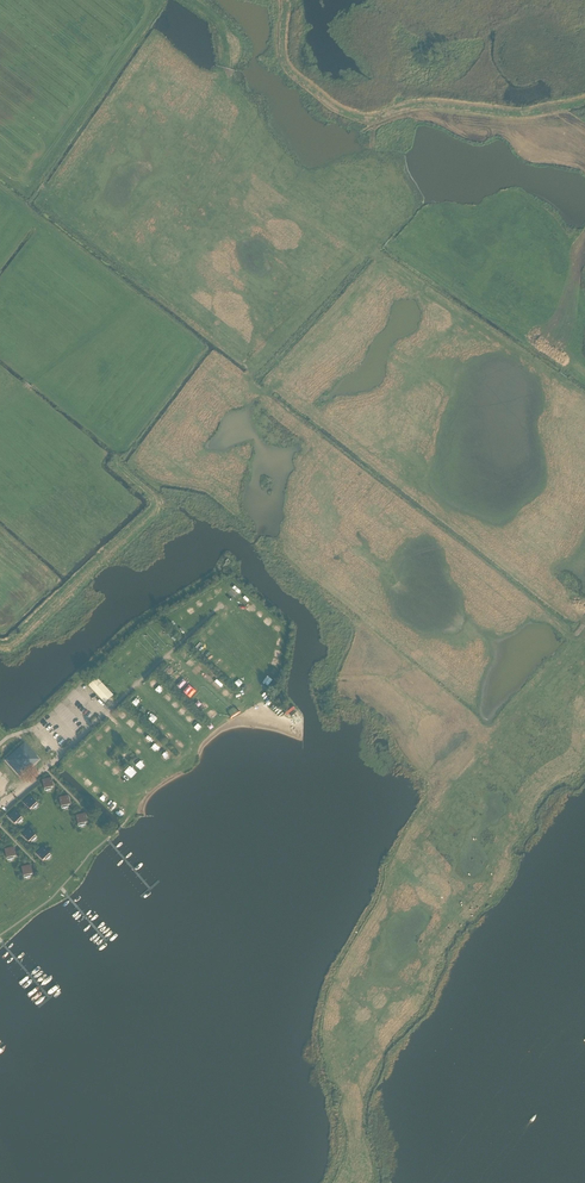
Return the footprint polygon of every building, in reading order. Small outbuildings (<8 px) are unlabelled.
[(229,663),(224,668),(227,672),(232,667),(229,663)] [(239,674),(234,678),(238,682),(243,678),(239,674)] [(113,695),(97,678),(88,686),(105,703),(113,695)] [(264,701),(270,705),(274,699),(268,695),(264,701)] [(150,718),(154,722),(158,719),(154,714),(150,718)] [(65,736),(59,740),(64,746),(69,741),(65,736)] [(82,749),(77,754),(81,758),(86,753),(82,749)] [(8,766),(5,768),(15,778),(17,776),(21,776),(21,777),(31,767),(31,763),(33,761),(24,751),(21,753),(19,753),(17,751),(6,762),(8,763),(8,766)] [(42,780),(45,789),(54,787),(52,778),(42,780)] [(59,797),(61,807),(71,805),(69,795),(59,797)] [(24,803),(30,810),(37,803),(30,796),(24,803)] [(8,817),(15,824),(22,818),(15,810),(8,817)] [(76,815),(78,825),(88,823),(86,813),(76,815)] [(22,835),(29,842),(36,836),(29,829),(22,835)] [(5,849),(7,858),(16,856),(14,847),(5,849)] [(37,853),(43,860),(50,854),(44,847),(37,853)] [(31,865),(22,867),(24,876),(33,874),(31,865)]
